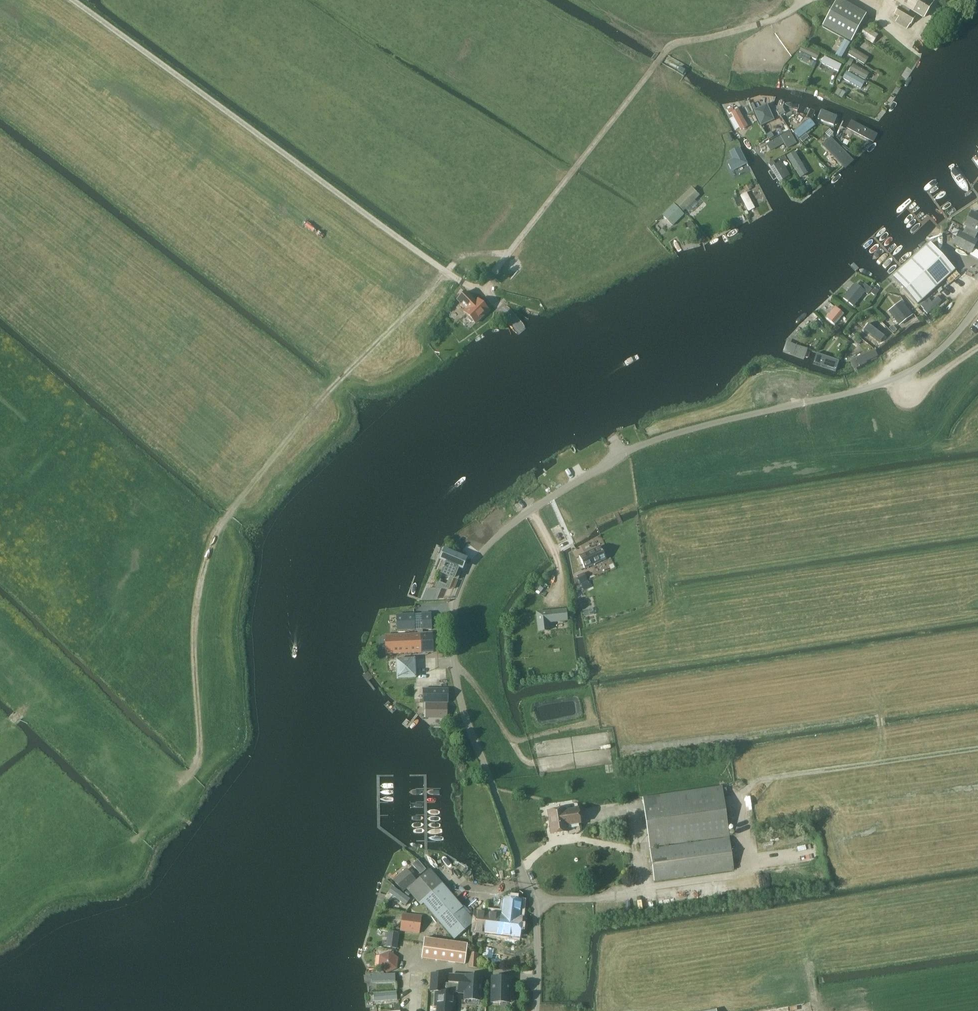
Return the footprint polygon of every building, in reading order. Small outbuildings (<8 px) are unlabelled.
[(823,27),(851,42),(866,14),(840,0),(837,0),(823,27)] [(903,6),(902,8),(899,6),(894,15),(898,17),(895,22),(906,30),(910,24),(911,25),(916,16),(909,12),(910,10),(924,19),(934,2),(931,0),(893,0),(903,6)] [(872,44),(879,35),(865,26),(859,35),(872,44)] [(842,41),(835,56),(840,59),(847,44),(842,41)] [(816,58),(819,53),(804,45),(801,51),(816,58)] [(850,55),(852,56),(864,63),(868,57),(853,49),(850,55)] [(839,72),(842,65),(825,58),(822,64),(839,72)] [(852,64),(849,70),(865,79),(869,73),(852,64)] [(847,72),(843,79),(861,88),(865,82),(847,72)] [(861,105),(865,97),(844,87),(839,96),(843,98),(844,97),(861,105)] [(753,107),(759,120),(774,113),(769,102),(763,104),(763,103),(753,107)] [(731,113),(741,130),(748,127),(738,109),(734,111),(732,107),(727,110),(729,114),(731,113)] [(783,107),(777,110),(780,115),(785,113),(783,107)] [(817,118),(833,124),(837,115),(821,108),(817,118)] [(878,134),(851,120),(846,128),(874,142),(878,134)] [(809,121),(795,133),(800,139),(804,136),(803,134),(813,125),(809,121)] [(787,125),(781,128),(784,133),(790,130),(787,125)] [(783,136),(768,144),(771,150),(786,142),(789,148),(797,143),(791,132),(783,136)] [(807,133),(801,139),(803,142),(810,137),(807,133)] [(846,165),(853,159),(834,140),(828,147),(846,165)] [(738,168),(746,164),(738,149),(730,153),(734,160),(729,162),(729,164),(732,170),(734,171),(738,169),(738,168)] [(792,151),(785,156),(787,160),(788,162),(789,161),(798,175),(804,171),(794,157),(796,156),(792,151)] [(782,163),(781,162),(775,165),(784,178),(789,175),(782,163)] [(675,203),(683,211),(699,195),(691,187),(675,203)] [(755,209),(746,193),(741,196),(750,212),(755,209)] [(672,225),(677,221),(684,214),(674,204),(662,215),(672,225)] [(967,227),(963,233),(959,231),(953,244),(971,253),(977,240),(974,238),(977,232),(977,215),(971,212),(965,225),(967,227)] [(688,221),(686,223),(687,224),(686,225),(692,230),(694,232),(698,228),(690,221),(689,222),(688,221)] [(903,269),(893,277),(918,304),(955,270),(930,243),(903,269)] [(843,298),(853,306),(866,292),(868,293),(871,290),(866,285),(863,289),(855,283),(843,298)] [(875,287),(871,292),(875,296),(879,291),(875,287)] [(464,312),(465,313),(467,315),(467,318),(471,322),(474,322),(475,323),(489,310),(477,298),(474,301),(465,292),(458,300),(467,309),(464,312)] [(928,299),(920,306),(927,314),(941,301),(937,297),(931,302),(928,299)] [(897,313),(893,316),(900,324),(912,315),(903,303),(897,308),(895,310),(897,313)] [(835,306),(826,317),(834,325),(844,314),(835,306)] [(869,325),(864,331),(881,344),(885,338),(869,325)] [(820,326),(818,328),(822,331),(825,334),(827,332),(820,326)] [(869,335),(864,339),(869,344),(873,339),(869,335)] [(792,354),(804,359),(808,348),(797,345),(786,340),(782,350),(792,354)] [(850,361),(853,367),(859,365),(860,366),(867,362),(867,361),(878,355),(875,350),(850,361)] [(819,354),(816,362),(836,369),(839,361),(819,354)] [(607,558),(601,546),(584,553),(579,556),(585,568),(607,558)] [(445,569),(446,569),(444,574),(452,577),(449,585),(441,582),(438,589),(450,589),(459,567),(462,568),(466,559),(448,551),(444,560),(449,563),(447,567),(446,566),(445,569)] [(584,572),(577,575),(581,584),(585,582),(588,581),(584,572)] [(433,600),(432,588),(427,589),(422,600),(433,600)] [(565,609),(537,612),(539,630),(549,629),(548,621),(566,619),(565,609)] [(415,613),(396,614),(397,623),(415,622),(415,613)] [(432,613),(422,613),(423,630),(432,629),(432,613)] [(415,622),(397,623),(397,631),(415,630),(415,622)] [(418,633),(385,635),(386,654),(433,652),(433,633),(423,633),(418,633)] [(417,677),(416,658),(396,659),(397,678),(417,677)] [(423,688),(423,702),(448,703),(448,689),(447,689),(423,688)] [(447,717),(448,703),(426,702),(425,717),(447,717)] [(650,847),(729,836),(723,794),(727,793),(726,787),(722,787),(722,786),(643,797),(650,847)] [(565,808),(549,811),(552,834),(568,831),(567,825),(581,823),(579,808),(565,810),(565,808)] [(729,837),(650,848),(654,880),(734,869),(729,837)] [(818,856),(816,845),(793,849),(795,860),(818,856)] [(412,865),(420,874),(426,869),(418,860),(412,865)] [(417,880),(406,868),(393,880),(403,892),(407,889),(417,880)] [(443,883),(434,873),(430,869),(407,889),(416,899),(420,903),(443,883)] [(474,920),(443,883),(420,903),(422,906),(424,904),(455,940),(474,923),(474,920)] [(392,887),(388,892),(405,905),(410,899),(392,887)] [(502,914),(475,911),(474,920),(474,923),(473,932),(520,938),(522,917),(520,916),(522,902),(522,900),(519,900),(504,898),(502,914)] [(403,913),(400,930),(420,933),(422,916),(403,913)] [(385,947),(398,949),(400,933),(391,932),(391,930),(383,929),(383,932),(386,933),(385,937),(387,938),(385,947)] [(425,939),(422,959),(465,965),(467,945),(425,939)] [(398,969),(399,957),(390,951),(379,955),(379,967),(387,974),(398,969)] [(468,966),(478,967),(479,954),(469,953),(468,966)] [(396,973),(372,974),(373,983),(396,982),(396,973)] [(430,991),(435,991),(435,1006),(437,1006),(437,1010),(453,1010),(453,1001),(455,1001),(456,993),(448,992),(449,985),(445,985),(445,974),(431,973),(430,991)] [(449,985),(448,992),(456,993),(458,993),(463,993),(463,998),(463,999),(464,999),(472,1000),(473,1000),(479,1000),(480,1000),(480,999),(481,994),(482,976),(449,974),(449,983),(456,984),(455,986),(449,985)] [(492,977),(492,1002),(501,1002),(509,1002),(510,1002),(510,997),(510,977),(492,977)] [(397,991),(374,993),(374,1002),(397,1000),(397,991)]
